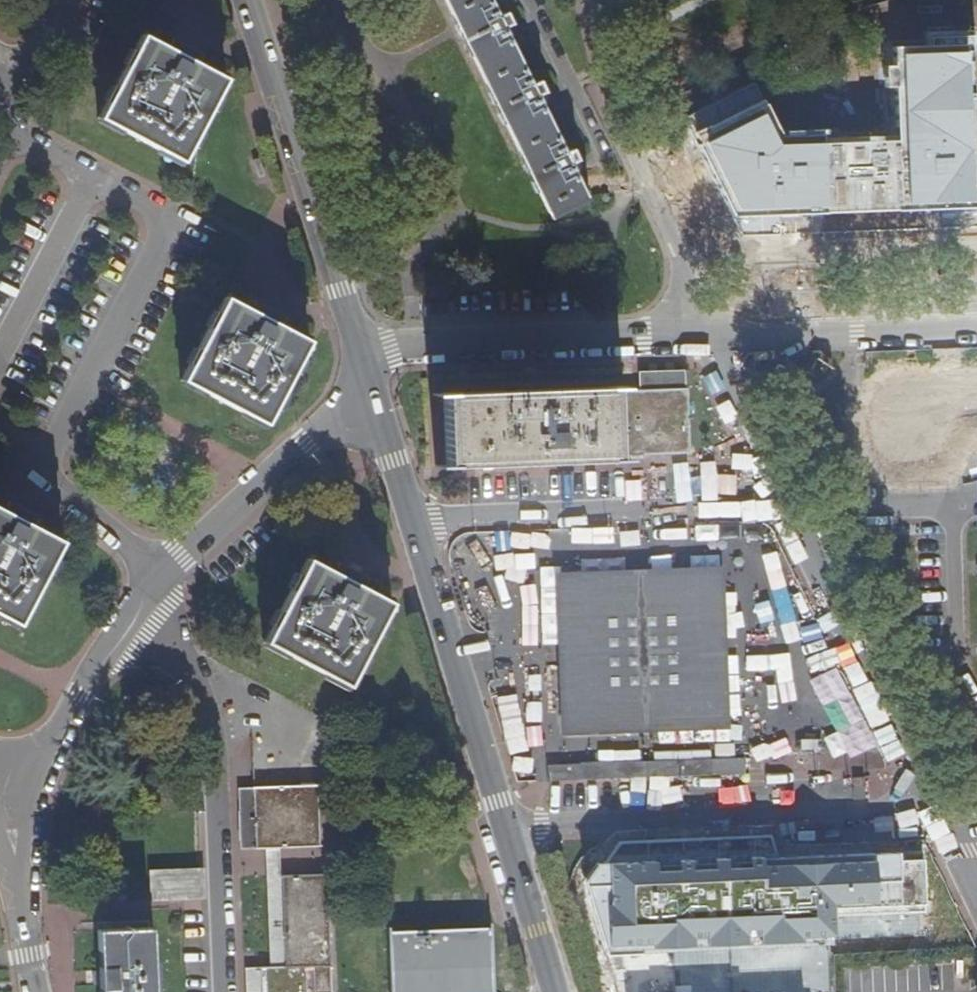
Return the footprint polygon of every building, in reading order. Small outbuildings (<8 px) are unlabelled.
[(488,0),(443,0),(550,218),(587,201),(488,0)] [(224,81),(142,38),(99,117),(182,163),(224,81)] [(691,131),(733,215),(976,209),(976,155),(972,155),(969,46),(892,48),(894,131),(784,134),(765,95),(691,131)] [(308,341),(224,298),(181,380),(265,425),(308,341)] [(628,390),(627,456),(673,456),(672,377),(628,377),(628,390)] [(602,391),(601,456),(627,456),(628,390),(602,391)] [(433,394),(432,465),(601,462),(601,456),(602,391),(433,394)] [(930,483),(929,440),(940,440),(939,422),(899,423),(900,460),(892,460),(893,484),(930,483)] [(0,512),(0,616),(17,625),(59,543),(0,512)] [(347,687),(391,603),(325,570),(309,561),(265,642),(347,687)] [(727,726),(724,573),(568,576),(573,730),(727,726)] [(753,775),(752,759),(554,765),(555,778),(753,775)] [(250,790),(251,850),(264,850),(278,850),(317,848),(317,787),(254,790),(250,790)] [(250,790),(237,790),(239,851),(251,850),(250,790)] [(278,850),(264,850),(265,876),(269,953),(269,970),(282,970),(279,878),(278,850)] [(616,884),(616,858),(597,858),(598,885),(616,884)] [(925,876),(785,879),(784,863),(706,865),(706,921),(726,921),(727,991),(798,991),(798,919),(925,917),(925,876)] [(199,895),(198,874),(153,876),(154,896),(199,895)] [(323,876),(279,878),(282,970),(304,969),(328,968),(323,876)] [(149,931),(98,933),(99,967),(99,969),(100,985),(100,991),(151,991),(149,931)] [(389,991),(491,991),(489,931),(387,935),(389,991)] [(259,970),(260,991),(305,991),(304,969),(282,970),(269,970),(259,970)] [(244,971),(244,991),(260,991),(259,970),(244,971)]
